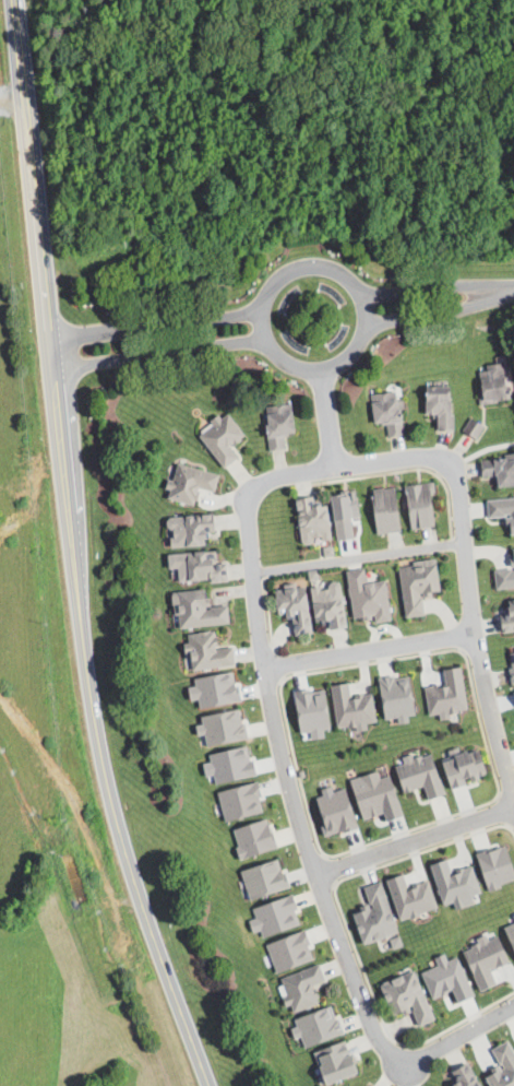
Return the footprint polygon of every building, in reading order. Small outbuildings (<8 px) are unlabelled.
[(513,400),(510,364),(481,366),(485,403),(513,400)] [(440,415),(440,430),(456,430),(456,387),(429,387),(429,415),(440,415)] [(405,436),(403,392),(373,394),(375,425),(389,424),(390,437),(405,436)] [(273,451),(287,449),(285,435),(299,434),(295,403),(267,408),(273,451)] [(234,447),(247,438),(231,414),(202,433),(225,469),(241,458),(234,447)] [(478,438),(485,429),(474,421),(467,429),(478,438)] [(513,486),(513,457),(483,460),(486,477),(501,475),(502,487),(513,486)] [(170,498),(198,506),(201,488),(217,492),(222,474),(179,463),(170,498)] [(438,528),(438,484),(411,484),(413,528),(438,528)] [(404,532),(399,487),(375,489),(379,534),(404,532)] [(304,543),(335,540),(331,504),(320,505),(319,496),(299,498),(304,543)] [(490,499),(491,518),(513,517),(513,534),(513,498),(490,499)] [(211,546),(210,536),(218,536),(217,515),(170,517),(172,547),(211,546)] [(229,580),(228,559),(219,560),(219,552),(170,554),(171,569),(180,569),(181,583),(229,580)] [(440,560),(402,565),(407,617),(427,615),(426,594),(443,592),(440,560)] [(497,569),(499,589),(513,587),(513,567),(497,569)] [(350,571),(356,619),(376,616),(378,623),(394,621),(389,580),(370,582),(368,569),(350,571)] [(304,571),(305,581),(315,580),(314,570),(304,571)] [(314,586),(320,630),(350,626),(344,581),(314,586)] [(296,615),(298,636),(315,634),(309,586),(278,589),(282,617),(296,615)] [(176,592),(180,629),(232,623),(230,605),(212,607),(210,589),(176,592)] [(513,633),(513,601),(502,603),(506,634),(513,633)] [(193,671),(237,666),(235,648),(220,649),(218,631),(189,635),(193,671)] [(503,653),(509,684),(513,683),(513,651),(503,653)] [(427,688),(431,717),(442,715),(442,718),(471,713),(465,668),(446,671),(449,685),(427,688)] [(379,720),(393,718),(394,725),(405,723),(404,716),(413,714),(406,674),(372,680),(379,720)] [(375,694),(354,697),(352,684),(334,686),(339,729),(379,724),(375,694)] [(201,746),(242,740),(237,709),(195,716),(197,724),(190,725),(191,736),(199,735),(201,746)] [(445,763),(457,789),(492,774),(481,747),(445,763)] [(430,752),(399,759),(400,764),(390,767),(397,793),(420,788),(423,800),(441,795),(430,752)] [(345,778),(355,820),(379,814),(380,821),(397,817),(387,775),(376,778),(374,772),(345,778)] [(221,822),(261,812),(253,782),(213,792),(221,822)] [(309,798),(321,837),(352,827),(340,789),(309,798)] [(235,860),(274,847),(263,818),(228,829),(234,847),(231,848),(235,860)] [(513,880),(513,879),(501,845),(470,856),(483,891),(513,880)] [(237,870),(245,900),(285,888),(276,859),(237,870)] [(425,865),(438,905),(449,902),(451,910),(470,905),(467,896),(478,893),(470,866),(448,873),(444,859),(425,865)] [(431,883),(411,888),(407,875),(391,881),(402,921),(440,910),(431,883)] [(357,913),(367,945),(401,934),(384,882),(367,888),(372,908),(357,913)] [(513,966),(513,914),(509,916),(512,923),(498,929),(513,966)] [(262,944),(273,972),(311,958),(300,930),(262,944)] [(502,936),(491,941),(490,937),(465,948),(482,992),(501,985),(494,969),(513,963),(502,936)] [(318,985),(328,982),(323,966),(284,977),(295,1013),(323,1005),(318,985)] [(384,983),(395,1016),(416,1010),(421,1027),(437,1022),(420,971),(384,983)] [(290,1018),(293,1027),(286,1029),(290,1040),(297,1037),(301,1047),(339,1035),(330,1006),(290,1018)] [(308,1052),(319,1085),(353,1075),(342,1041),(308,1052)] [(488,1075),(493,1085),(513,1085),(513,1044),(513,1041),(494,1050),(503,1069),(488,1075)] [(461,1085),(483,1085),(474,1064),(455,1073),(461,1085)]
